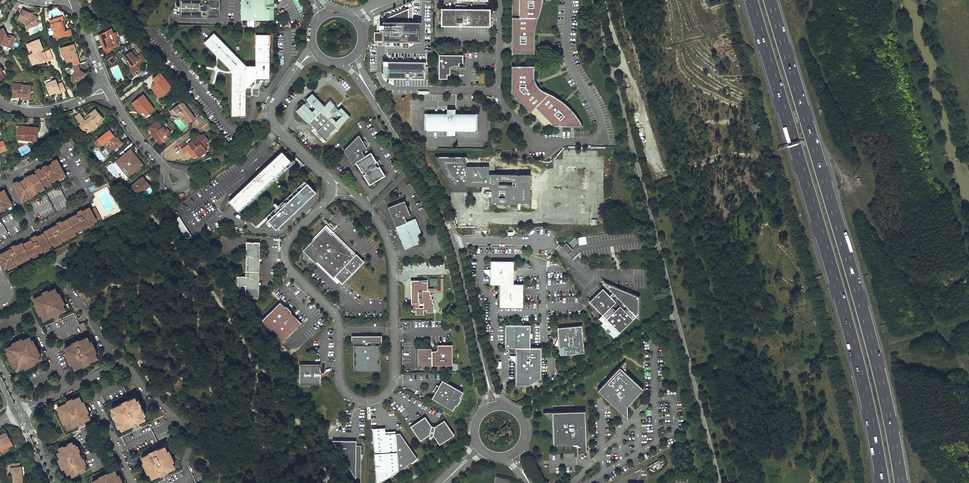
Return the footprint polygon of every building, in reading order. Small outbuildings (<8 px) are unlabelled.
[(178,14),(179,15),(179,16),(180,16),(181,16),(185,16),(207,17),(218,17),(219,16),(220,15),(220,14),(220,0),(178,0),(178,14)] [(241,19),(273,20),(274,0),(241,0),(241,19)] [(512,53),(534,53),(534,38),(535,33),(535,29),(537,22),(539,15),(540,10),(541,5),(542,1),(542,0),(512,0),(512,53)] [(374,41),(420,41),(420,21),(412,21),(412,6),(388,17),(387,17),(383,19),(383,24),(379,24),(379,28),(382,28),(382,32),(374,32),(374,41)] [(442,10),(442,25),(493,26),(493,21),(490,21),(490,10),(467,10),(467,6),(456,6),(456,10),(442,10)] [(29,12),(21,8),(16,18),(25,23),(27,27),(37,23),(36,20),(38,16),(31,13),(31,11),(29,12)] [(62,15),(49,19),(54,34),(52,34),(54,40),(58,39),(57,38),(71,33),(70,28),(65,29),(62,19),(63,19),(62,15)] [(0,28),(0,44),(11,47),(14,38),(13,36),(4,33),(1,28),(0,28)] [(113,34),(112,29),(100,36),(101,41),(106,54),(110,52),(110,51),(113,50),(113,48),(118,46),(116,41),(119,40),(116,33),(113,34)] [(246,66),(214,33),(204,43),(232,71),(232,116),(246,116),(246,88),(255,79),(270,79),(270,34),(256,34),(256,66),(246,66)] [(44,51),(38,38),(25,44),(28,50),(30,49),(31,53),(27,55),(32,67),(52,58),(48,49),(44,51)] [(79,63),(73,44),(59,48),(61,55),(68,61),(71,60),(73,64),(78,63),(79,63)] [(139,55),(135,50),(126,57),(130,62),(131,62),(132,64),(130,65),(133,70),(132,71),(135,76),(140,72),(139,71),(144,67),(142,65),(148,61),(142,53),(139,55)] [(463,54),(439,54),(439,77),(447,77),(447,74),(450,74),(450,66),(451,65),(459,65),(459,62),(463,62),(463,54)] [(153,72),(158,68),(153,62),(148,65),(153,72)] [(387,67),(383,67),(383,73),(386,73),(386,77),(424,77),(424,74),(428,74),(428,67),(424,67),(424,62),(420,62),(420,63),(387,62),(387,67)] [(78,63),(73,64),(72,65),(74,71),(71,77),(81,82),(86,73),(80,69),(78,63)] [(534,66),(511,66),(511,93),(544,126),(583,126),(578,119),(574,113),(569,107),(563,102),(558,98),(553,95),(548,93),(543,91),(541,89),(538,86),(536,83),(534,79),(534,75),(534,66)] [(173,88),(161,73),(155,78),(158,83),(152,87),(160,97),(173,88)] [(64,90),(61,82),(56,83),(54,79),(44,83),(49,94),(54,92),(54,94),(64,90)] [(30,99),(31,85),(23,84),(23,83),(13,83),(12,96),(20,96),(20,98),(30,99)] [(323,104),(312,93),(295,111),(326,141),(350,117),(330,96),(323,104)] [(156,109),(144,94),(133,103),(142,114),(145,111),(148,115),(156,109)] [(189,108),(183,101),(170,111),(174,115),(187,117),(191,122),(197,118),(194,114),(198,111),(193,105),(189,108)] [(80,113),(75,117),(82,124),(81,125),(84,130),(92,131),(97,129),(101,125),(104,117),(97,108),(85,118),(80,113)] [(447,114),(424,114),(424,131),(447,131),(447,136),(454,136),(454,131),(477,131),(477,114),(454,114),(454,109),(447,109),(447,114)] [(164,127),(159,121),(150,127),(160,140),(158,141),(161,145),(170,138),(169,136),(173,133),(169,128),(168,130),(165,126),(164,127)] [(38,128),(18,126),(17,139),(37,141),(38,128)] [(111,153),(123,143),(117,136),(116,137),(110,130),(95,143),(100,148),(104,144),(111,153)] [(187,144),(181,149),(184,154),(188,151),(193,158),(197,155),(199,158),(207,152),(205,149),(208,147),(206,144),(209,141),(203,134),(200,135),(199,134),(187,144)] [(363,141),(358,134),(344,150),(352,164),(356,162),(370,185),(385,175),(371,152),(366,155),(363,150),(367,148),(365,145),(367,144),(365,140),(363,141)] [(128,175),(143,163),(131,148),(116,160),(128,175)] [(290,160),(282,151),(229,202),(240,214),(293,163),(295,161),(295,159),(292,159),(290,160)] [(466,157),(434,157),(453,191),(466,191),(466,187),(488,187),(488,189),(485,189),(485,193),(491,193),(491,195),(489,195),(489,197),(491,197),(491,205),(518,205),(518,211),(521,211),(521,203),(530,203),(530,174),(518,174),(518,170),(514,170),(514,174),(489,174),(489,166),(466,166),(466,157)] [(61,178),(66,176),(56,159),(53,161),(54,163),(47,166),(46,164),(42,166),(43,168),(40,170),(39,168),(35,170),(37,173),(34,175),(33,173),(29,175),(29,174),(24,177),(25,179),(18,183),(17,181),(13,183),(23,202),(27,200),(26,198),(28,197),(29,198),(33,196),(32,194),(38,191),(37,190),(40,189),(41,191),(45,189),(43,186),(47,184),(47,185),(51,183),(50,182),(61,176),(61,178)] [(132,185),(139,193),(150,184),(147,181),(151,177),(151,175),(148,171),(132,185)] [(316,192),(307,183),(267,220),(276,230),(316,192)] [(4,190),(0,192),(0,209),(1,211),(5,209),(4,207),(7,206),(7,207),(12,205),(4,190)] [(411,215),(405,200),(387,207),(405,250),(419,244),(418,242),(420,241),(418,236),(422,234),(416,218),(407,221),(405,217),(411,215)] [(0,254),(0,259),(5,268),(8,267),(9,268),(15,265),(14,263),(22,259),(23,261),(27,259),(26,257),(29,255),(30,256),(32,255),(33,257),(38,255),(37,253),(44,249),(45,251),(49,249),(48,247),(51,245),(51,244),(54,242),(55,244),(61,241),(60,239),(67,235),(68,237),(73,235),(72,233),(78,230),(79,232),(83,229),(82,227),(89,224),(90,226),(94,223),(93,221),(101,218),(95,207),(91,210),(89,207),(82,211),(81,209),(75,212),(77,214),(62,222),(61,220),(57,222),(58,224),(44,232),(37,236),(36,234),(30,237),(31,239),(23,244),(22,242),(15,246),(15,244),(11,246),(12,248),(0,254)] [(192,237),(179,216),(173,220),(186,241),(192,237)] [(331,232),(326,227),(303,250),(338,285),(341,282),(343,284),(364,261),(356,254),(355,255),(331,232)] [(586,236),(578,237),(579,245),(587,243),(586,236)] [(246,297),(259,298),(260,242),(247,242),(246,276),(238,276),(238,285),(246,286),(246,297)] [(572,250),(566,244),(563,248),(568,253),(572,250)] [(499,307),(522,307),(523,284),(513,284),(513,261),(490,261),(490,269),(488,271),(488,274),(490,276),(490,284),(499,284),(499,307)] [(428,279),(411,280),(412,310),(416,310),(416,314),(425,314),(425,309),(427,309),(427,312),(435,312),(435,302),(433,302),(433,298),(432,298),(432,293),(430,293),(430,290),(428,290),(428,279)] [(637,320),(638,297),(600,283),(612,294),(609,296),(603,290),(590,302),(602,315),(598,319),(603,323),(601,325),(605,330),(607,328),(610,331),(609,333),(613,337),(616,335),(617,335),(634,318),(637,320)] [(44,294),(33,299),(36,304),(34,304),(39,315),(41,314),(43,320),(53,315),(54,316),(59,314),(58,312),(65,309),(62,304),(64,303),(59,293),(57,293),(55,288),(48,291),(47,290),(43,292),(44,294)] [(286,306),(281,301),(262,320),(283,342),(302,323),(291,312),(292,310),(287,305),(286,306)] [(82,331),(87,329),(84,322),(78,324),(82,331)] [(530,325),(505,324),(505,348),(516,348),(516,356),(514,357),(514,360),(516,362),(516,386),(528,386),(540,378),(541,347),(530,347),(530,325)] [(581,325),(557,328),(560,355),(584,353),(581,325)] [(87,336),(64,347),(67,352),(65,353),(70,363),(72,363),(74,368),(97,357),(94,351),(96,350),(91,341),(89,342),(87,336)] [(22,340),(22,338),(12,342),(13,345),(6,348),(8,352),(7,352),(14,367),(15,366),(17,370),(24,366),(25,368),(34,364),(33,362),(40,359),(38,355),(40,354),(33,339),(31,340),(29,337),(22,340)] [(368,346),(368,342),(366,342),(366,346),(354,346),(354,371),(380,371),(379,345),(368,346)] [(453,365),(453,344),(437,344),(432,349),(432,348),(419,348),(419,365),(453,365)] [(624,361),(597,391),(626,419),(626,406),(642,389),(624,373),(624,361)] [(320,363),(299,363),(300,384),(321,384),(320,377),(322,377),(322,375),(322,372),(321,370),(320,370),(320,363)] [(463,392),(442,380),(431,398),(453,410),(456,405),(457,403),(459,401),(460,399),(460,397),(463,392)] [(68,402),(58,407),(61,413),(59,413),(64,423),(65,423),(68,428),(78,423),(79,425),(84,422),(83,421),(89,417),(87,412),(88,411),(83,401),(82,402),(79,396),(73,399),(72,398),(67,400),(68,402)] [(134,396),(111,407),(113,411),(111,412),(114,417),(116,422),(118,427),(120,426),(121,429),(145,418),(143,414),(145,413),(143,409),(142,409),(140,404),(141,404),(138,399),(136,400),(134,396)] [(585,411),(544,412),(552,420),(553,444),(568,444),(582,448),(586,452),(585,411)] [(424,417),(410,427),(420,441),(429,435),(429,436),(429,437),(430,438),(431,438),(432,438),(432,437),(433,436),(439,445),(454,435),(444,421),(434,428),(431,427),(424,417)] [(372,428),(376,482),(379,482),(398,471),(398,469),(402,469),(417,458),(400,433),(395,433),(392,435),(392,433),(385,434),(385,428),(372,428)] [(6,432),(0,435),(0,450),(12,445),(6,432)] [(333,440),(359,482),(361,482),(361,445),(356,445),(357,440),(333,440)] [(63,446),(59,448),(60,451),(58,452),(61,458),(58,459),(63,468),(65,467),(68,473),(70,472),(71,474),(81,469),(82,471),(85,469),(84,466),(86,465),(84,462),(85,462),(83,458),(82,458),(78,450),(79,449),(77,445),(76,446),(75,443),(73,444),(72,441),(69,443),(69,444),(64,447),(63,446)] [(164,446),(142,456),(144,461),(143,462),(148,472),(149,472),(152,477),(174,466),(172,461),(174,460),(169,450),(167,450),(164,446)] [(651,471),(666,465),(664,459),(648,465),(651,471)] [(13,478),(13,481),(23,480),(21,466),(20,466),(19,462),(11,463),(12,467),(10,468),(11,478),(13,478)] [(94,482),(123,482),(119,474),(117,475),(115,470),(92,480),(94,482)]
